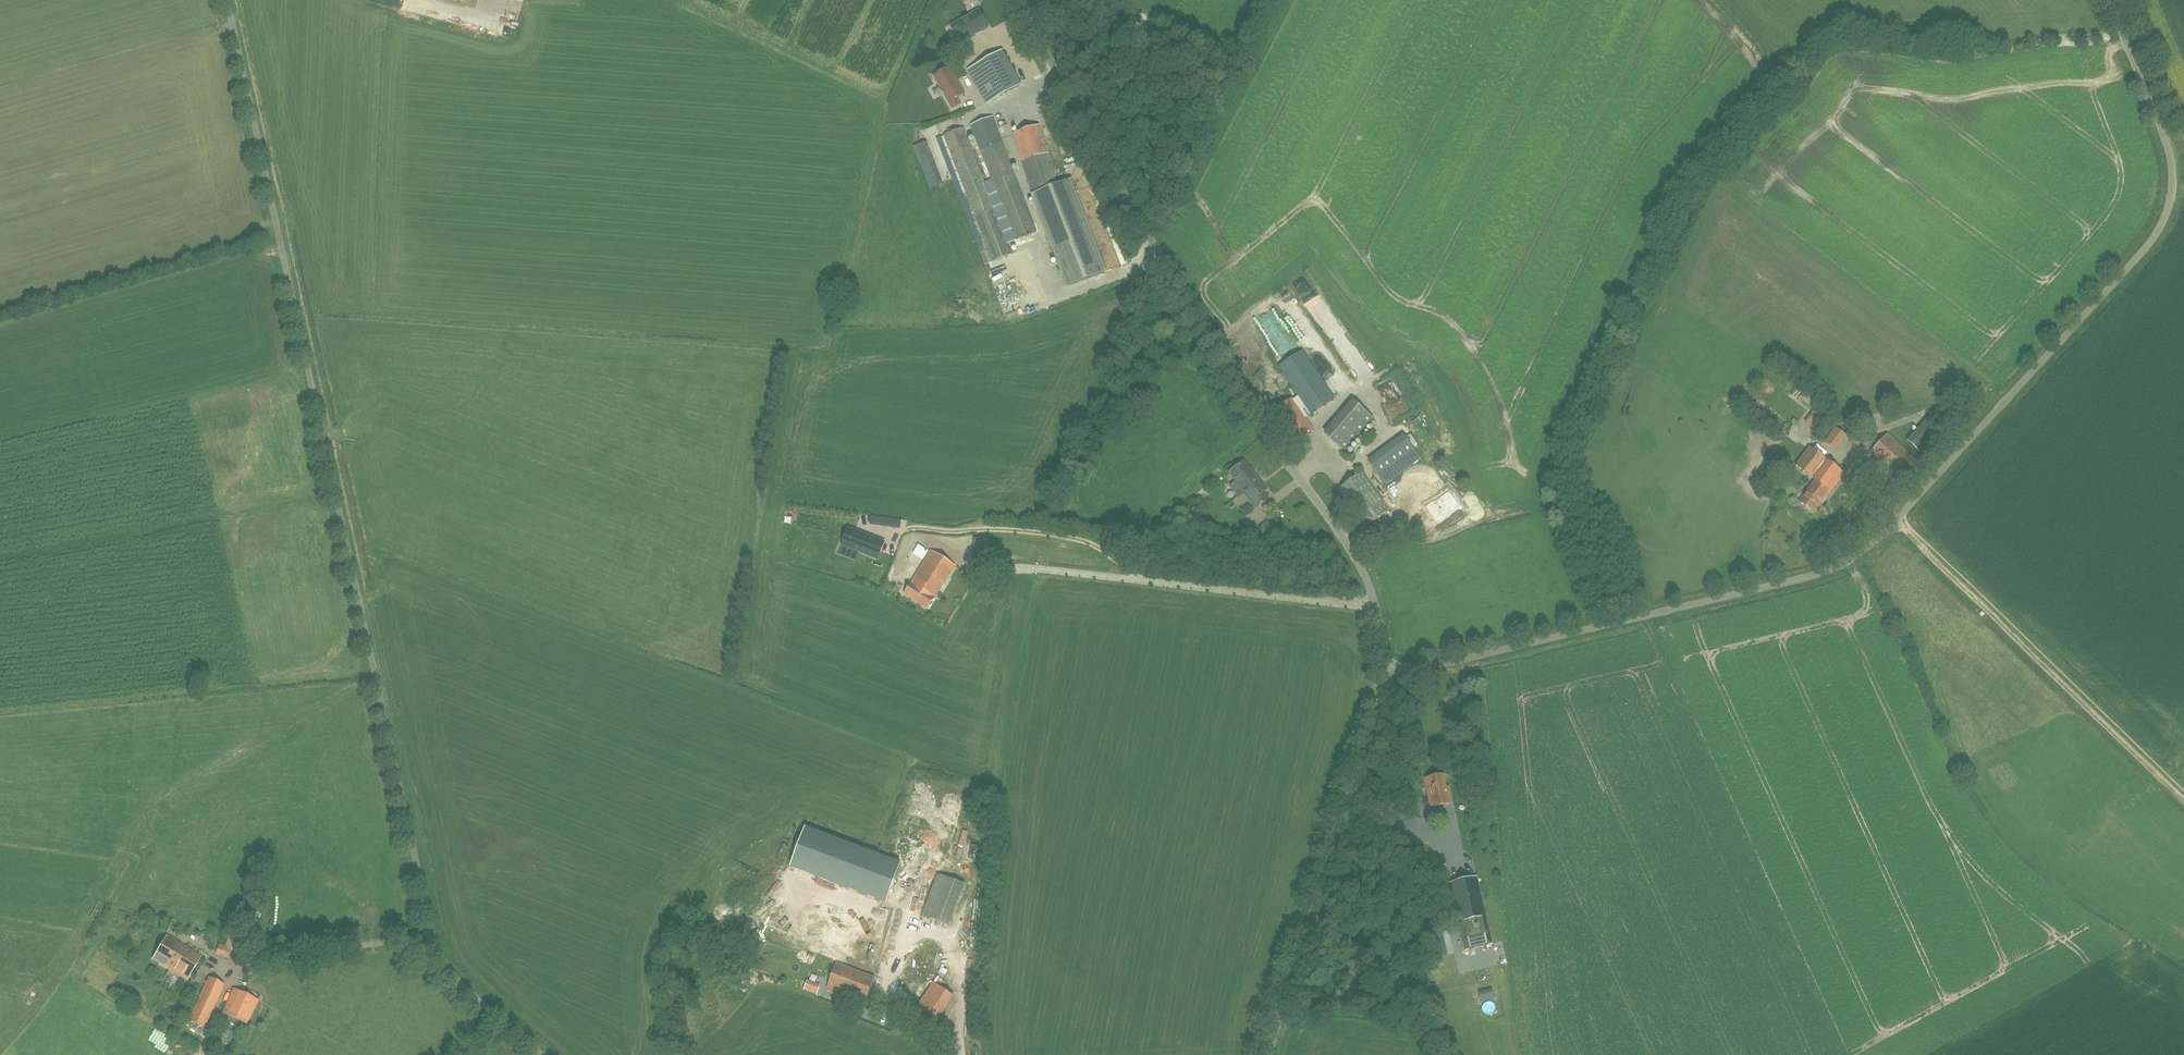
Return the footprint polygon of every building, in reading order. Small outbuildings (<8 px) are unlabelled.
[(988,26),(979,10),(950,26),(955,34),(961,30),(966,38),(988,26)] [(1002,51),(974,67),(993,101),(1021,85),(1002,51)] [(945,107),(962,101),(951,72),(935,78),(945,107)] [(971,125),(993,181),(985,184),(963,128),(944,135),(970,201),(993,261),(1012,254),(1008,243),(1016,240),(1037,232),(991,117),(971,125)] [(1013,134),(1032,191),(1058,182),(1039,125),(1013,134)] [(932,188),(946,184),(931,140),(918,145),(932,188)] [(1031,194),(1067,287),(1106,272),(1071,179),(1031,194)] [(1006,307),(1019,301),(1018,298),(1004,304),(1006,307)] [(1334,398),(1301,350),(1279,366),(1298,395),(1292,399),(1292,398),(1275,409),(1296,440),(1312,429),(1305,418),(1334,398)] [(1373,418),(1357,405),(1352,400),(1324,433),(1329,438),(1330,437),(1345,450),(1373,418)] [(1847,437),(1835,428),(1824,443),(1836,452),(1847,437)] [(1916,460),(1887,434),(1870,453),(1898,479),(1916,460)] [(1421,459),(1413,449),(1403,435),(1367,461),(1378,475),(1385,485),(1421,459)] [(1799,503),(1811,512),(1818,503),(1820,504),(1843,473),(1809,447),(1795,465),(1815,481),(1799,503)] [(1776,450),(1766,463),(1780,473),(1790,460),(1776,450)] [(1229,472),(1256,508),(1267,499),(1262,492),(1267,488),(1254,472),(1252,474),(1242,462),(1229,472)] [(1337,490),(1365,527),(1389,509),(1361,472),(1337,490)] [(1449,491),(1434,501),(1434,500),(1425,506),(1438,524),(1448,516),(1448,515),(1460,506),(1449,491)] [(871,516),(870,522),(887,525),(888,518),(871,516)] [(1281,527),(1273,516),(1258,527),(1266,538),(1281,527)] [(882,541),(854,530),(848,547),(875,558),(882,541)] [(988,558),(988,537),(977,537),(977,558),(988,558)] [(930,551),(904,594),(927,608),(954,565),(930,551)] [(1425,778),(1431,806),(1451,802),(1448,787),(1446,787),(1443,774),(1425,778)] [(808,836),(803,834),(797,851),(801,853),(808,836)] [(900,863),(852,846),(838,884),(885,902),(900,863)] [(937,873),(921,915),(948,925),(964,883),(937,873)] [(1477,877),(1449,883),(1458,922),(1464,948),(1465,950),(1483,945),(1492,943),(1486,915),(1477,877)] [(820,947),(884,965),(893,935),(829,917),(820,947)] [(1447,954),(1440,921),(1424,925),(1432,958),(1447,954)] [(231,930),(226,946),(219,944),(216,954),(240,961),(243,951),(235,949),(240,933),(231,930)] [(201,955),(168,934),(154,958),(187,978),(201,955)] [(827,988),(865,1002),(874,977),(836,963),(827,988)] [(209,977),(189,1019),(204,1027),(224,984),(209,977)] [(807,989),(820,994),(824,984),(811,979),(807,989)] [(922,1004),(945,1019),(960,994),(937,979),(922,1004)] [(258,1000),(249,996),(232,989),(222,1012),(228,1015),(225,1023),(243,1031),(247,1023),(247,1024),(258,1000)] [(220,1023),(215,1036),(225,1040),(230,1027),(220,1023)]
